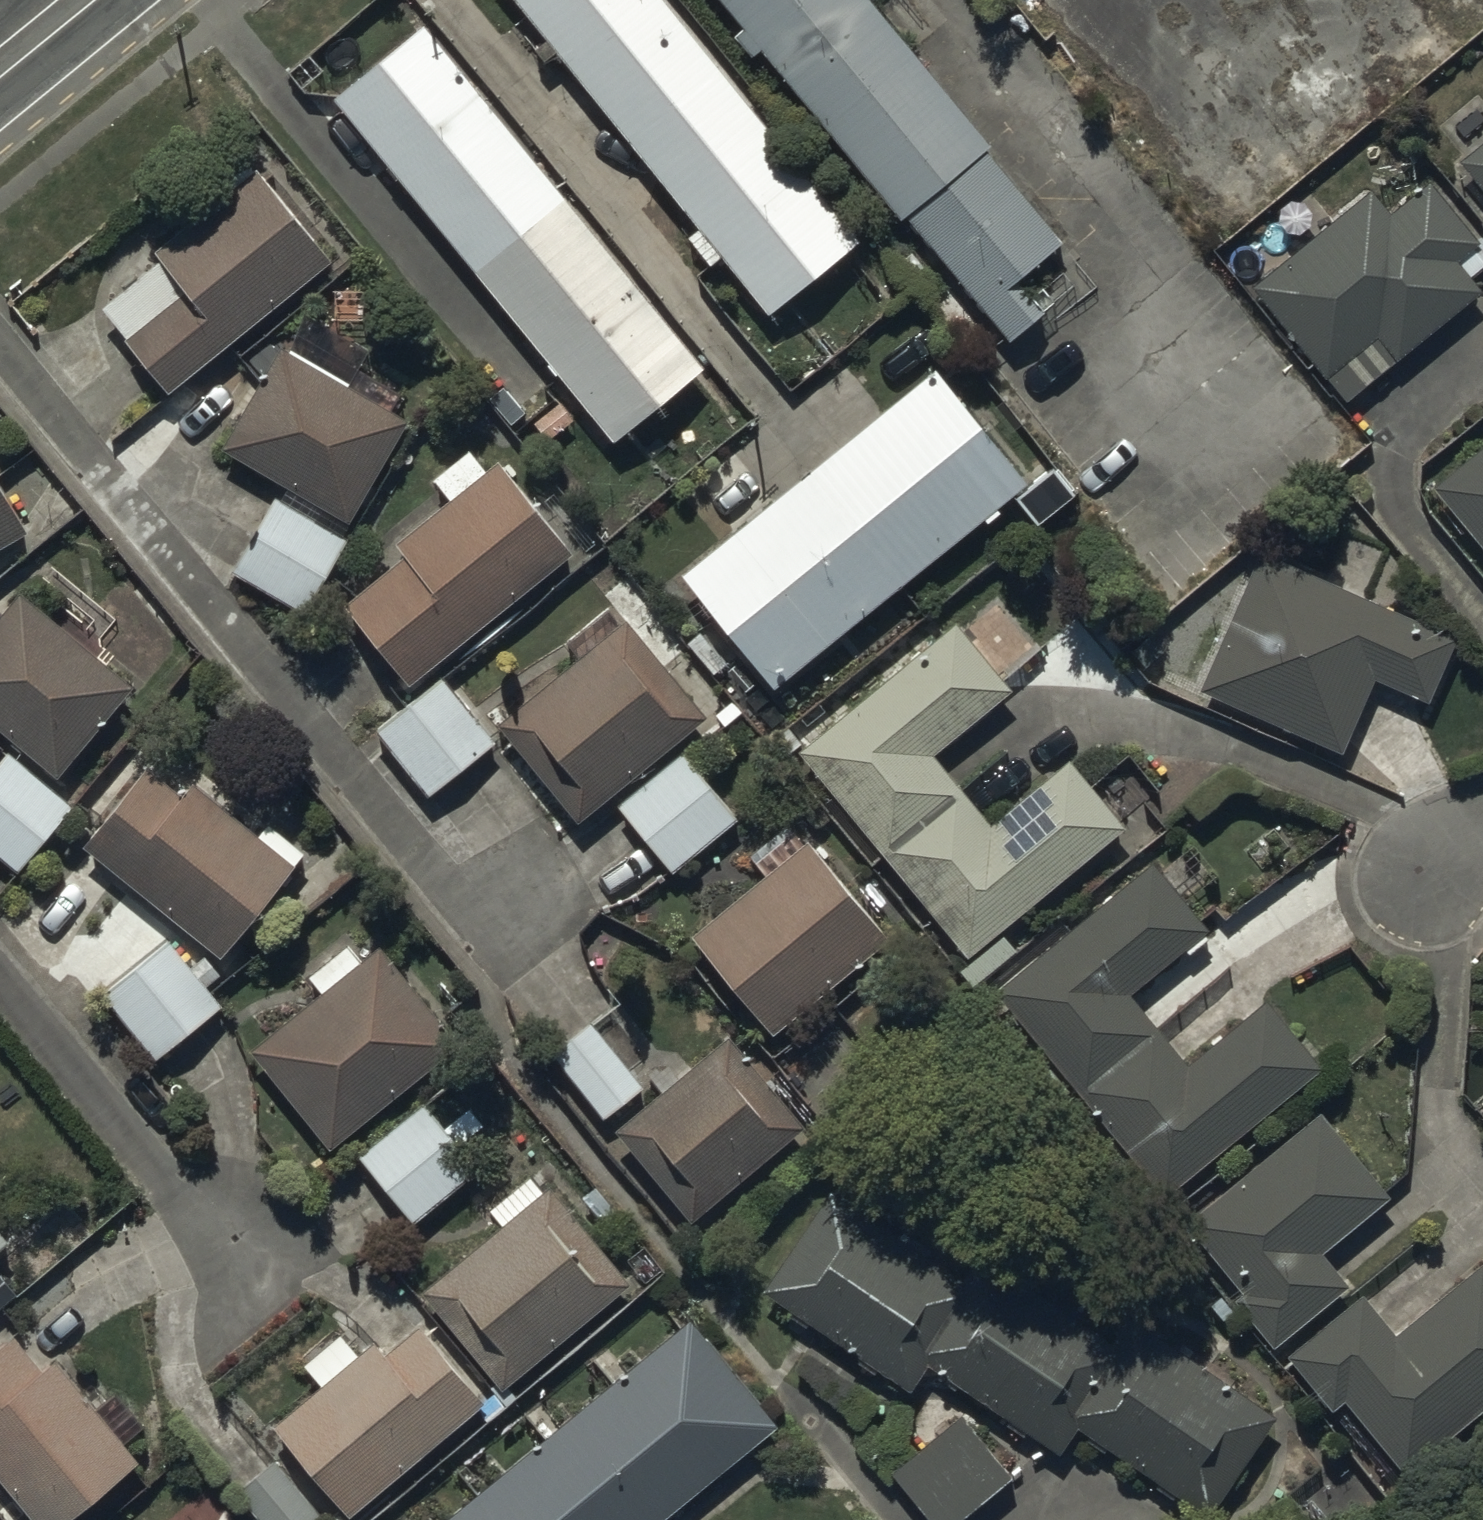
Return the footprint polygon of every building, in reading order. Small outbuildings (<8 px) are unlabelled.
[(548,46),(533,58),(547,76),(562,63),(700,234),(688,243),(716,277),(727,269),(773,327),(870,249),(669,0),(512,0),(548,46)] [(1016,346),(1045,321),(1017,287),(1065,247),(987,155),(997,147),(873,0),(723,0),(1016,346)] [(435,18),(335,99),(618,444),(718,363),(435,18)] [(107,300),(178,390),(211,364),(216,371),(241,351),(233,341),(337,260),(246,146),(200,182),(213,198),(158,241),(167,253),(107,300)] [(1457,174),(1482,205),(1482,153),(1457,174)] [(1474,252),(1422,191),(1385,223),(1365,200),(1249,297),(1345,412),(1479,301),(1453,270),(1474,252)] [(224,448),(354,522),(412,421),(398,414),(409,396),(359,367),(348,386),(282,347),(224,448)] [(943,371),(687,575),(779,689),(988,522),(992,528),(1008,515),(1004,511),(1035,486),(943,371)] [(1427,492),(1482,559),(1482,445),(1427,492)] [(408,561),(348,608),(413,691),(582,559),(507,464),(493,476),(475,453),(437,484),(454,505),(398,549),(408,561)] [(35,536),(0,474),(0,555),(35,536)] [(355,543),(282,499),(236,575),(309,618),(355,543)] [(1459,641),(1264,557),(1203,697),(1345,758),(1379,682),(1431,704),(1459,641)] [(0,630),(0,733),(64,787),(141,697),(27,599),(0,630)] [(581,657),(498,725),(579,824),(709,719),(628,619),(619,626),(610,615),(572,646),(581,657)] [(1018,690),(958,619),(799,753),(977,963),(964,974),(978,991),(1024,952),(1008,934),(1132,829),(1073,759),(996,824),(939,756),(1018,690)] [(443,679),(373,734),(429,804),(499,749),(443,679)] [(689,749),(621,804),(678,873),(746,819),(689,749)] [(0,764),(0,862),(18,877),(78,809),(11,752),(0,764)] [(153,765),(87,846),(223,958),(307,855),(273,828),(266,837),(197,781),(187,793),(153,765)] [(892,941),(810,840),(695,931),(777,1033),(892,941)] [(1216,938),(1156,862),(999,986),(1166,1197),(1329,1069),(1275,1001),(1193,1066),(1135,992),(1190,948),(1195,955),(1216,938)] [(174,943),(108,998),(162,1063),(228,1007),(174,943)] [(326,995),(256,1049),(334,1150),(465,1050),(384,944),(365,958),(354,944),(312,977),(326,995)] [(600,1023),(559,1052),(609,1122),(650,1093),(600,1023)] [(740,1043),(626,1139),(702,1230),(817,1135),(740,1043)] [(432,1100),(366,1154),(424,1224),(490,1170),(432,1100)] [(1398,1198),(1327,1112),(1192,1224),(1251,1294),(1241,1302),(1279,1347),(1355,1285),(1330,1255),(1398,1198)] [(500,1228),(421,1291),(504,1394),(635,1289),(552,1186),(544,1193),(532,1178),(488,1213),(500,1228)] [(961,1287),(828,1195),(762,1290),(909,1391),(927,1366),(1059,1457),(1079,1429),(1206,1517),(1273,1420),(1129,1321),(1109,1350),(979,1261),(961,1287)] [(22,1248),(0,1221),(0,1265),(22,1248)] [(1402,1341),(1368,1299),(1295,1358),(1341,1415),(1353,1405),(1412,1478),(1482,1421),(1482,1275),(1402,1341)] [(782,1420),(695,1316),(626,1373),(610,1354),(596,1365),(612,1384),(559,1428),(545,1411),(529,1424),(542,1439),(490,1482),(475,1464),(461,1476),(476,1494),(445,1519),(662,1519),(782,1420)] [(272,1425),(350,1519),(351,1519),(489,1406),(420,1323),(386,1351),(376,1338),(358,1353),(342,1333),(301,1367),(318,1387),(272,1425)] [(0,1357),(0,1476),(36,1519),(81,1519),(148,1466),(134,1449),(152,1434),(123,1399),(104,1415),(62,1363),(48,1373),(21,1340),(0,1357)] [(967,1415),(898,1472),(939,1519),(964,1519),(1017,1476),(967,1415)] [(241,1494),(261,1519),(328,1519),(281,1462),(241,1494)]
